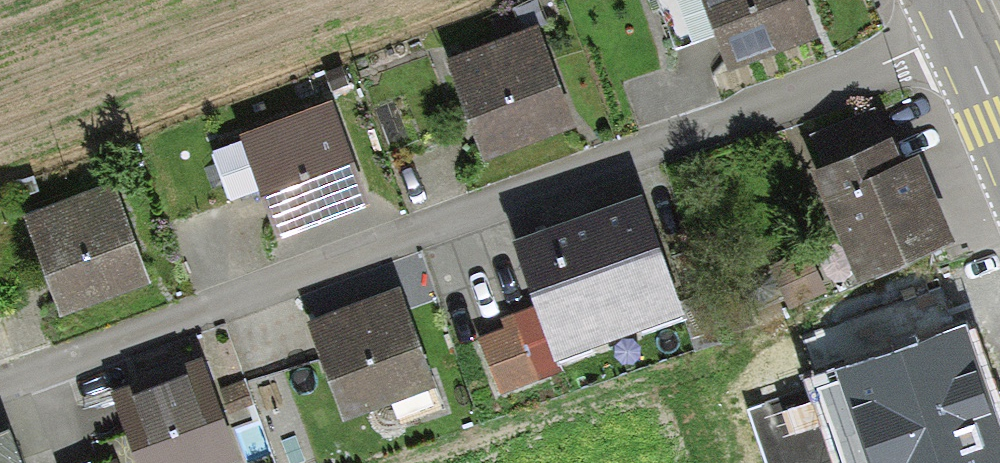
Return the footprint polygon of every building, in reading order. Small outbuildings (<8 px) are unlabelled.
[(788,0),(648,0),(662,38),(708,22),(723,63),(801,34),(788,0)] [(539,34),(448,60),(475,155),(566,129),(539,34)] [(828,164),(807,173),(851,281),(943,243),(911,163),(894,170),(870,112),(815,135),(828,164)] [(252,184),(267,225),(353,195),(326,116),(206,158),(220,196),(252,184)] [(110,187),(24,218),(58,308),(144,277),(110,187)] [(639,204),(512,249),(541,332),(669,288),(639,204)] [(398,296),(308,326),(340,419),(429,389),(398,296)] [(110,394),(134,462),(232,462),(196,363),(110,394)] [(0,436),(0,462),(11,462),(1,436),(0,436)]
